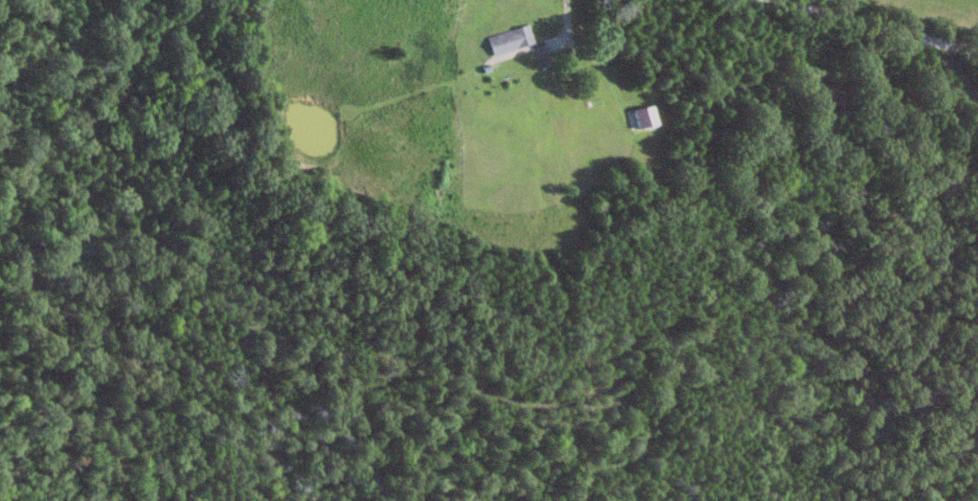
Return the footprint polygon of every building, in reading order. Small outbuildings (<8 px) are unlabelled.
[(533,43),(527,24),(485,37),(491,56),(533,43)] [(635,129),(653,125),(650,107),(631,110),(635,129)]
